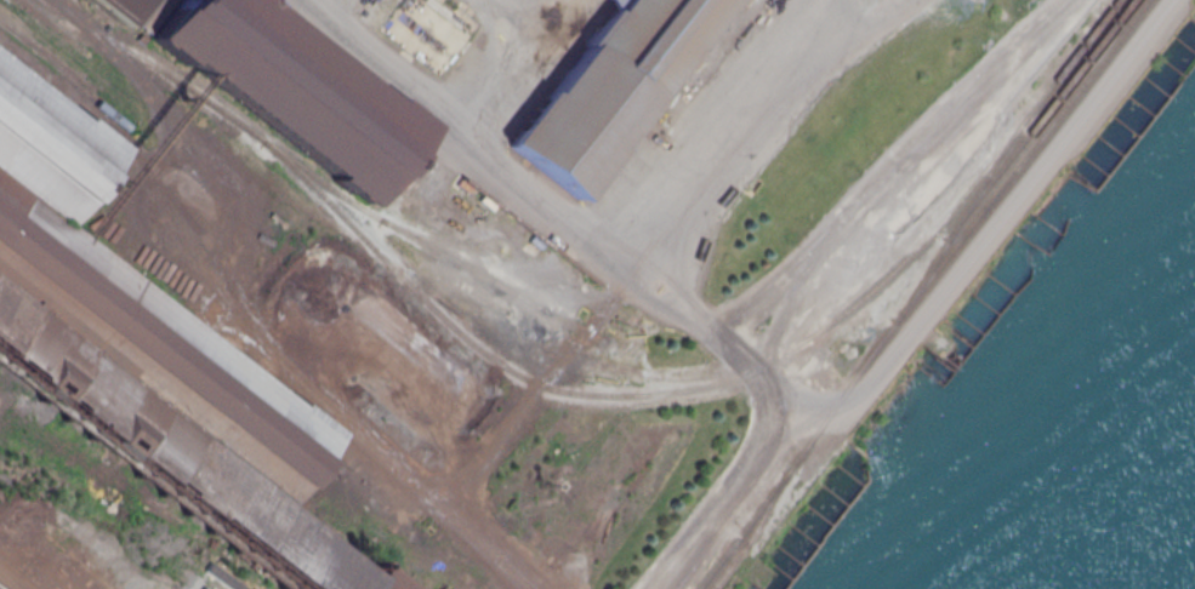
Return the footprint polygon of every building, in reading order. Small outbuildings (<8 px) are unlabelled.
[(108,27),(74,0),(128,0),(112,22),(108,27)] [(143,35),(170,0),(262,0),(388,99),(391,97),(425,124),(362,204),(326,177),(329,175),(182,61),(180,64),(143,35)] [(611,8),(608,6),(502,141),(579,200),(619,148),(616,145),(728,0),(618,0),(611,8)] [(283,588),(411,588),(379,564),(369,577),(278,507),(334,431),(296,404),(294,406),(59,224),(119,148),(80,118),(78,121),(0,60),(0,369),(283,588)]
